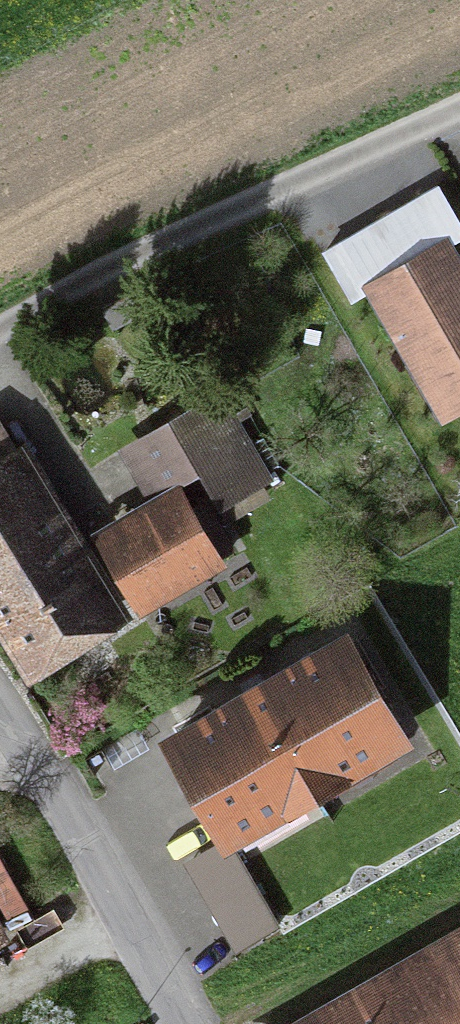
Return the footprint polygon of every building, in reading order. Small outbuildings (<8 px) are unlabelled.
[(409,217),(426,246),(459,226),(459,225),(438,187),(413,201),(409,217)] [(459,372),(459,275),(444,247),(374,288),(432,388),(459,372)] [(135,290),(102,308),(113,328),(146,311),(135,290)] [(131,452),(155,496),(177,484),(203,469),(219,497),(258,475),(217,403),(131,452)] [(0,434),(0,605),(31,657),(103,614),(64,550),(68,547),(0,434)] [(193,512),(177,484),(155,496),(146,501),(153,513),(118,532),(154,595),(231,549),(206,504),(193,512)] [(345,643),(173,743),(227,838),(400,739),(345,643)] [(232,850),(191,874),(240,958),(281,934),(232,850)] [(337,1023),(459,1023),(459,955),(337,1023)]
